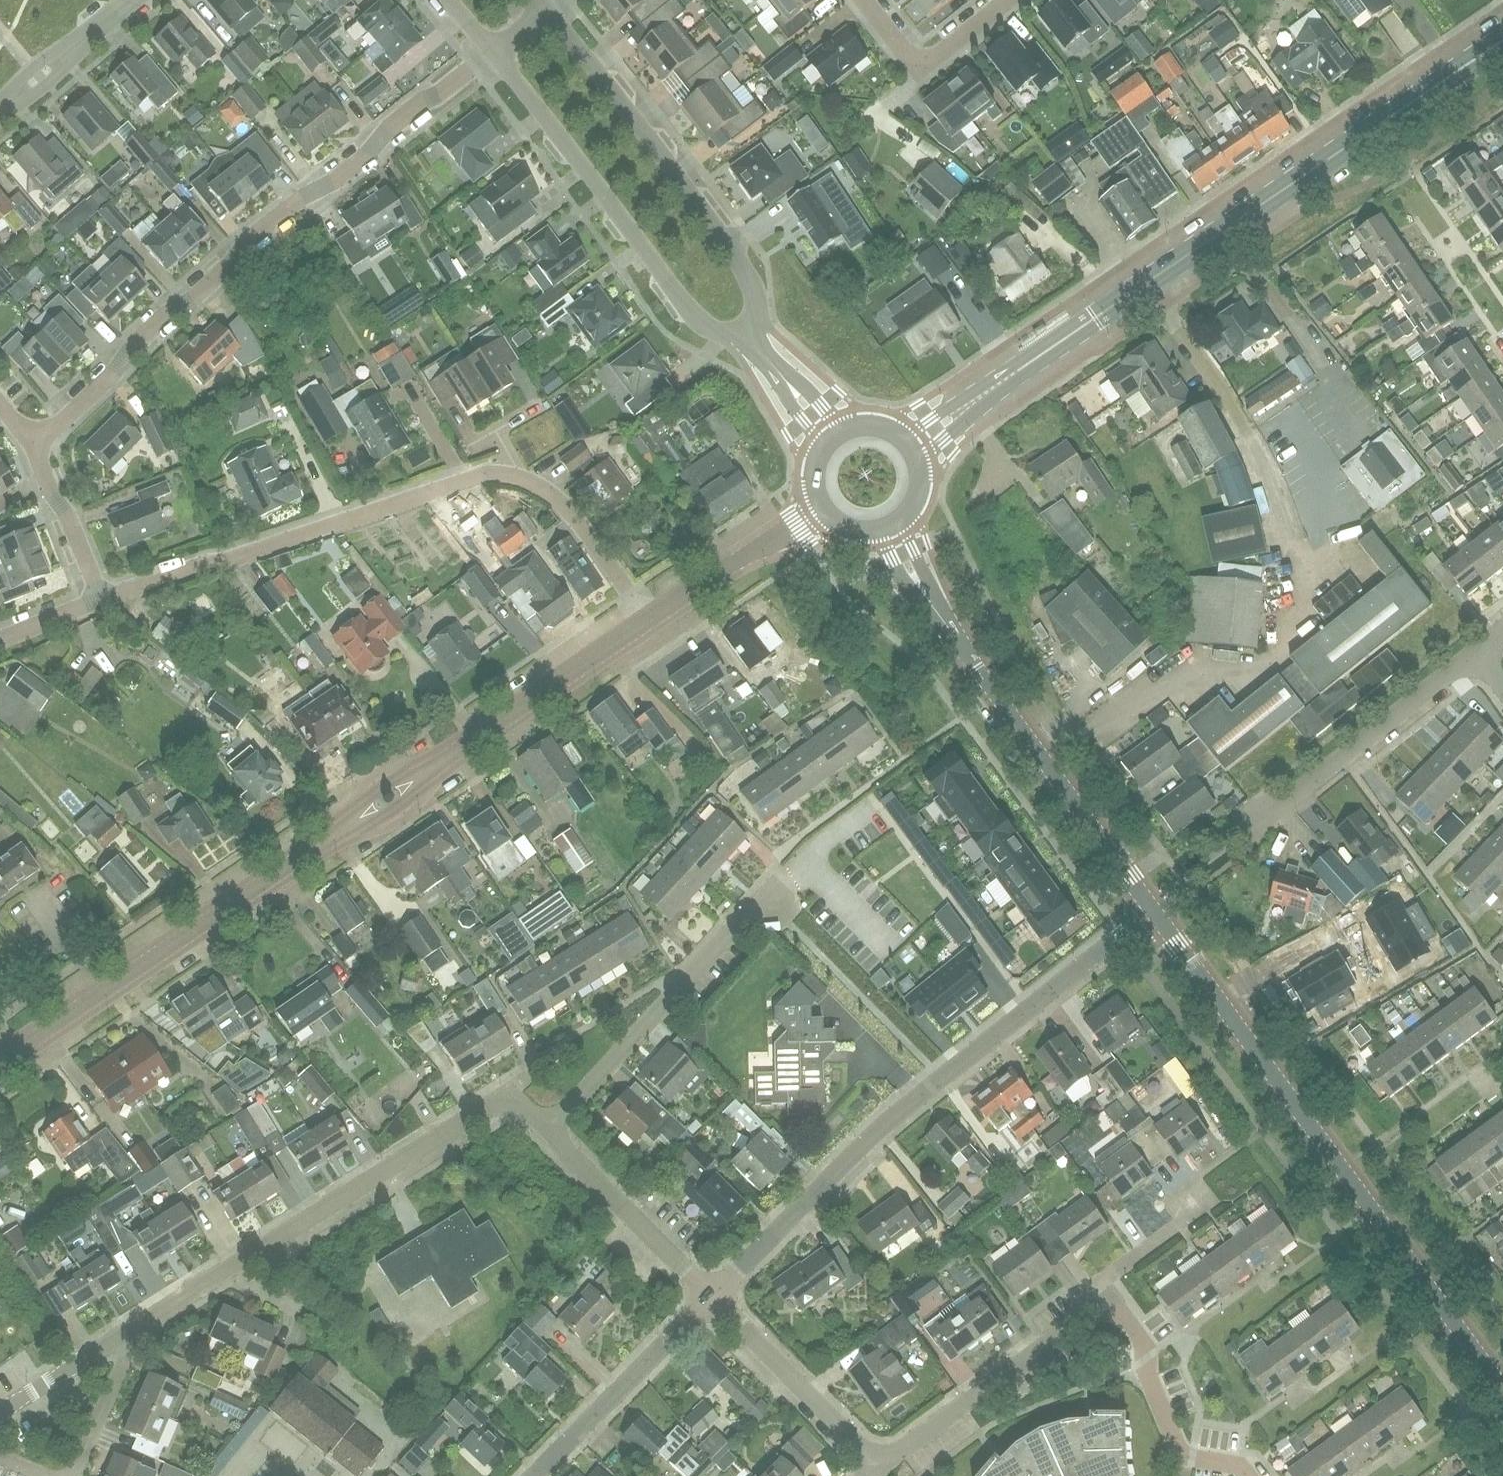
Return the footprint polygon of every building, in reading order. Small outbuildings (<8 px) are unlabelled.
[(256,5),(251,0),(208,0),(231,27),(256,5)] [(406,17),(398,8),(396,10),(388,0),(383,0),(346,31),(355,42),(367,32),(376,42),(406,17)] [(673,0),(608,0),(604,3),(620,22),(633,12),(643,24),(643,25),(673,0)] [(643,25),(644,25),(654,37),(641,48),(653,64),(688,36),(676,22),(688,12),(679,0),(673,0),(643,25)] [(772,6),(779,16),(773,21),(789,40),(809,24),(801,13),(818,0),(779,0),(772,6)] [(929,17),(950,0),(915,0),(929,17)] [(1067,48),(1083,36),(1091,45),(1109,30),(1093,10),(1082,19),(1067,0),(1057,0),(1040,14),(1067,48)] [(1116,24),(1137,6),(1132,0),(1097,0),(1116,24)] [(1216,0),(1196,0),(1206,13),(1219,3),(1216,0)] [(1351,22),(1367,10),(1373,18),(1391,5),(1387,0),(1335,0),(1351,22)] [(317,46),(342,26),(333,15),(308,35),(317,46)] [(198,68),(215,53),(200,35),(198,36),(181,16),(155,38),(175,62),(186,54),(198,68)] [(406,17),(376,42),(385,53),(373,63),(382,74),(422,40),(412,28),(414,26),(406,17)] [(1240,36),(1228,20),(1210,33),(1222,49),(1240,36)] [(1312,76),(1321,69),(1330,82),(1354,64),(1332,35),(1332,36),(1321,21),(1296,40),(1298,43),(1291,49),(1289,47),(1271,61),(1294,92),(1313,78),(1312,76)] [(739,42),(748,34),(744,29),(734,36),(739,42)] [(846,29),(808,59),(829,85),(867,55),(846,29)] [(688,36),(653,64),(666,80),(680,70),(689,82),(689,83),(733,48),(732,47),(738,43),(734,38),(730,41),(727,37),(725,39),(722,35),(713,44),(712,42),(700,51),(688,36)] [(1030,53),(1026,52),(1012,35),(1007,39),(1005,36),(991,48),(993,51),(988,54),(1017,92),(1033,79),(1041,90),(1060,74),(1037,44),(1036,45),(1037,47),(1030,53)] [(311,71),(325,60),(307,36),(292,47),(311,71)] [(233,53),(251,74),(269,58),(251,37),(233,53)] [(329,41),(319,49),(339,72),(349,64),(329,41)] [(1148,44),(1136,54),(1141,61),(1154,51),(1148,44)] [(792,46),(765,68),(772,77),(780,71),(782,74),(802,58),(792,46)] [(733,48),(689,83),(690,83),(700,95),(686,106),(699,122),(734,95),(722,80),(734,70),(731,66),(741,57),(733,48)] [(1125,48),(1091,72),(1100,84),(1133,60),(1125,48)] [(1231,74),(1233,78),(1239,74),(1234,65),(1240,61),(1242,64),(1249,59),(1258,71),(1262,67),(1248,52),(1245,49),(1238,48),(1225,55),(1226,56),(1221,59),(1231,74)] [(243,85),(252,77),(232,52),(222,60),(243,85)] [(1155,64),(1169,85),(1185,74),(1170,53),(1155,64)] [(148,77),(131,57),(111,75),(137,105),(147,96),(157,108),(178,91),(158,68),(148,77)] [(1210,77),(1221,70),(1214,58),(1202,66),(1210,77)] [(968,70),(946,88),(973,122),(986,112),(994,121),(1003,114),(968,70)] [(1126,116),(1127,115),(1155,96),(1139,72),(1110,94),(1126,116)] [(365,107),(389,88),(380,77),(356,96),(365,107)] [(1240,88),(1245,95),(1275,139),(1290,129),(1291,129),(1283,117),(1293,110),(1283,95),(1274,101),(1267,90),(1258,96),(1254,89),(1256,88),(1251,81),(1240,88)] [(251,118),(265,107),(247,83),(233,94),(251,118)] [(1173,96),(1167,87),(1155,95),(1161,104),(1173,96)] [(973,122),(946,88),(926,104),(943,127),(933,135),(939,142),(954,152),(969,140),(962,131),(973,122)] [(772,109),(783,101),(775,90),(763,99),(772,109)] [(324,92),(303,108),(326,138),(347,122),(324,92)] [(63,115),(92,149),(118,126),(90,93),(63,115)] [(746,110),(734,95),(699,122),(711,139),(724,128),(735,142),(769,115),(758,100),(746,110)] [(1244,113),(1238,118),(1243,125),(1260,150),(1275,139),(1245,95),(1236,101),(1244,113)] [(1179,113),(1174,106),(1167,111),(1171,118),(1179,113)] [(185,114),(193,124),(202,117),(194,107),(185,114)] [(1215,117),(1245,160),(1260,150),(1243,125),(1238,118),(1230,107),(1215,117)] [(326,138),(303,108),(283,124),(306,154),(326,138)] [(483,148),(498,137),(477,111),(439,141),(460,166),(461,166),(474,182),(493,167),(482,154),(483,148)] [(1127,115),(1126,116),(1127,117),(1091,142),(1091,143),(1085,148),(1092,160),(1100,155),(1110,170),(1138,150),(1142,156),(1121,171),(1100,185),(1107,196),(1100,201),(1128,241),(1158,220),(1151,211),(1179,192),(1142,138),(1135,128),(1136,127),(1127,115)] [(1491,124),(1498,135),(1502,132),(1502,116),(1491,124)] [(1230,170),(1245,160),(1215,117),(1207,122),(1218,139),(1223,136),(1224,138),(1213,146),(1230,170)] [(1062,136),(1073,152),(1091,140),(1080,124),(1062,136)] [(1184,169),(1197,186),(1200,191),(1215,180),(1186,137),(1179,128),(1160,142),(1181,171),(1184,169)] [(147,167),(159,157),(138,131),(124,144),(145,169),(147,167)] [(231,152),(215,158),(247,199),(268,183),(254,165),(271,152),(256,131),(231,152)] [(1195,131),(1186,137),(1215,180),(1230,170),(1213,146),(1203,153),(1201,149),(1206,146),(1195,131)] [(85,174),(69,156),(70,155),(54,136),(38,150),(31,143),(15,157),(42,188),(51,199),(55,200),(85,174)] [(830,143),(824,136),(814,143),(820,150),(830,143)] [(763,148),(734,169),(755,198),(798,167),(788,155),(775,164),(763,148)] [(159,157),(160,158),(167,166),(176,159),(168,149),(159,157)] [(852,168),(866,159),(859,149),(845,158),(852,168)] [(1085,149),(1075,155),(1079,162),(1089,156),(1085,149)] [(125,151),(106,168),(119,182),(138,164),(125,151)] [(1486,163),(1485,163),(1482,165),(1474,153),(1447,171),(1462,193),(1492,172),(1492,173),(1496,170),(1496,169),(1502,164),(1502,152),(1486,163)] [(160,158),(159,157),(147,167),(170,192),(181,183),(167,166),(160,158)] [(1087,182),(1071,157),(1061,164),(1077,189),(1087,182)] [(247,199),(215,158),(214,159),(207,171),(190,184),(205,203),(214,195),(229,214),(247,199)] [(935,164),(916,185),(922,191),(916,198),(937,217),(962,189),(935,164)] [(1055,164),(1031,182),(1049,205),(1073,187),(1055,164)] [(491,209),(477,219),(487,232),(497,245),(522,226),(513,213),(539,194),(519,167),(481,196),(491,209)] [(117,181),(108,171),(100,178),(108,189),(117,181)] [(1498,181),(1492,173),(1492,172),(1462,193),(1476,213),(1502,195),(1495,183),(1498,181)] [(788,201),(821,251),(843,237),(842,236),(863,223),(835,179),(814,193),(810,186),(788,201)] [(99,206),(112,196),(103,185),(90,195),(99,206)] [(364,203),(384,236),(406,222),(411,230),(424,222),(407,195),(395,203),(386,189),(364,203)] [(3,217),(16,232),(26,224),(30,229),(43,218),(19,191),(8,201),(0,192),(0,220),(3,217)] [(163,224),(188,253),(197,245),(196,243),(208,232),(184,205),(173,193),(162,203),(173,215),(163,224)] [(1502,195),(1476,213),(1490,235),(1502,226),(1502,195)] [(96,211),(120,237),(130,228),(107,202),(96,211)] [(384,236),(364,203),(342,217),(351,231),(339,238),(356,265),(368,258),(363,250),(384,236)] [(1364,259),(1397,237),(1382,215),(1355,234),(1364,246),(1360,249),(1367,257),(1364,259)] [(188,253),(163,224),(152,234),(142,222),(132,231),(142,243),(166,269),(178,259),(179,261),(188,253)] [(1490,235),(1502,254),(1502,226),(1490,235)] [(554,288),(588,263),(571,240),(562,247),(547,228),(525,245),(539,264),(537,265),(554,288)] [(898,228),(891,233),(897,241),(904,236),(898,228)] [(60,232),(49,241),(55,247),(65,238),(60,232)] [(1020,233),(987,257),(1003,279),(999,282),(1011,299),(1048,273),(1020,233)] [(1357,264),(1345,272),(1351,282),(1376,265),(1384,276),(1411,258),(1397,237),(1364,259),(1357,264)] [(107,264),(110,268),(101,277),(127,304),(146,286),(136,275),(145,265),(120,238),(103,253),(110,261),(107,264)] [(948,251),(958,266),(973,255),(963,240),(948,251)] [(521,260),(519,257),(522,254),(515,244),(500,255),(510,268),(521,260)] [(474,245),(460,256),(468,267),(463,272),(468,279),(486,264),(482,259),(484,258),(474,245)] [(933,247),(918,258),(930,274),(945,263),(933,247)] [(1345,272),(1357,264),(1351,255),(1339,264),(1345,272)] [(57,269),(46,257),(38,265),(48,277),(57,269)] [(1411,258),(1384,276),(1380,279),(1386,287),(1390,285),(1398,298),(1426,279),(1411,258)] [(87,320),(97,310),(108,322),(127,304),(101,277),(90,265),(72,283),(76,288),(66,298),(87,320)] [(0,267),(0,293),(13,282),(0,267)] [(456,268),(441,278),(447,286),(462,276),(456,268)] [(1406,309),(1403,311),(1409,321),(1440,300),(1426,279),(1398,298),(1406,309)] [(26,294),(16,284),(8,292),(17,302),(26,294)] [(1355,309),(1377,294),(1371,285),(1349,300),(1355,309)] [(413,286),(378,309),(389,326),(424,303),(413,286)] [(627,327),(627,323),(626,319),(625,315),(622,313),(618,311),(613,310),(598,288),(575,305),(568,295),(539,317),(548,329),(568,314),(595,350),(627,327)] [(958,326),(935,292),(896,320),(919,353),(934,343),(936,346),(948,337),(946,334),(958,326)] [(43,309),(54,321),(42,332),(67,360),(87,342),(76,330),(84,322),(59,294),(43,309)] [(1331,311),(1322,298),(1310,306),(1319,320),(1331,311)] [(1399,327),(1387,335),(1394,345),(1405,336),(1409,337),(1414,333),(1414,331),(1415,330),(1422,340),(1418,343),(1427,355),(1448,340),(1441,330),(1454,321),(1440,300),(1409,321),(1399,327)] [(1241,303),(1215,321),(1238,355),(1278,329),(1264,307),(1250,316),(1241,303)] [(241,313),(223,330),(215,322),(202,335),(198,335),(177,354),(190,368),(188,370),(202,384),(232,355),(242,367),(264,356),(241,313)] [(1381,326),(1387,335),(1399,327),(1394,318),(1381,326)] [(465,362),(489,400),(512,385),(500,366),(514,357),(494,326),(470,341),(478,354),(465,362)] [(67,360),(42,332),(29,344),(18,332),(1,348),(22,370),(32,360),(48,378),(67,360)] [(1449,380),(1480,359),(1467,341),(1436,362),(1449,380)] [(1125,366),(1108,377),(1123,399),(1140,387),(1155,409),(1162,404),(1167,413),(1191,397),(1154,342),(1124,363),(1125,366)] [(648,391),(668,376),(644,344),(612,368),(634,399),(625,406),(634,419),(656,402),(648,391)] [(329,350),(349,384),(354,381),(342,361),(344,360),(335,346),(329,350)] [(417,360),(409,346),(401,351),(410,364),(417,360)] [(399,353),(378,366),(392,390),(415,377),(400,352),(399,353)] [(1316,378),(1301,355),(1286,364),(1302,388),(1316,378)] [(318,363),(334,391),(347,384),(331,356),(318,363)] [(1492,376),(1480,359),(1449,380),(1460,398),(1492,376)] [(489,400),(465,362),(443,376),(434,363),(420,372),(438,402),(452,393),(465,414),(489,400)] [(547,395),(564,383),(555,370),(538,382),(547,395)] [(1290,370),(1242,402),(1251,416),(1299,384),(1290,370)] [(1460,398),(1472,415),(1502,394),(1502,393),(1492,376),(1460,398)] [(1380,386),(1375,379),(1364,386),(1369,394),(1380,386)] [(353,390),(392,453),(408,444),(379,394),(370,380),(353,390)] [(392,453),(353,390),(332,402),(322,384),(297,399),(324,444),(353,426),(375,463),(392,453)] [(1403,386),(1394,393),(1404,406),(1413,400),(1403,386)] [(1472,415),(1484,433),(1502,420),(1502,394),(1472,415)] [(236,433),(266,418),(255,395),(225,410),(236,433)] [(1406,410),(1396,396),(1388,403),(1397,416),(1406,410)] [(569,399),(554,409),(574,440),(592,435),(569,399)] [(1244,466),(1210,404),(1179,420),(1207,470),(1214,466),(1219,475),(1214,476),(1219,495),(1225,493),(1230,508),(1255,499),(1244,466)] [(742,439),(721,408),(702,422),(722,452),(742,439)] [(679,474),(684,483),(693,495),(712,523),(752,496),(733,468),(733,469),(724,456),(718,448),(687,469),(682,461),(684,460),(667,436),(673,432),(660,410),(637,423),(643,432),(629,443),(667,492),(677,485),(668,472),(677,465),(682,472),(679,474)] [(138,421),(156,459),(175,449),(157,412),(138,421)] [(85,446),(108,469),(141,437),(118,413),(85,446)] [(1419,426),(1409,413),(1401,420),(1411,433),(1419,426)] [(1095,431),(1085,416),(1077,422),(1087,436),(1095,431)] [(1163,421),(1170,438),(1181,434),(1174,417),(1163,421)] [(1484,433),(1497,451),(1502,447),(1502,420),(1484,433)] [(1388,429),(1342,466),(1379,512),(1424,475),(1388,429)] [(1432,443),(1422,430),(1413,436),(1423,450),(1432,443)] [(612,438),(609,447),(615,454),(624,452),(627,444),(621,437),(612,438)] [(1171,449),(1188,481),(1204,473),(1186,440),(1171,449)] [(1092,458),(1081,465),(1066,442),(1030,466),(1050,496),(1078,477),(1098,507),(1115,495),(1092,458)] [(1127,459),(1138,454),(1133,442),(1121,447),(1127,459)] [(558,459),(569,474),(591,458),(580,443),(558,459)] [(265,447),(228,464),(254,519),(301,496),(290,474),(280,479),(265,447)] [(1445,460),(1435,447),(1426,454),(1436,466),(1445,460)] [(593,459),(580,469),(585,476),(576,483),(599,514),(631,491),(608,460),(598,467),(593,459)] [(1466,484),(1449,463),(1439,471),(1456,492),(1466,484)] [(14,486),(0,464),(0,495),(14,486)] [(1502,482),(1502,477),(1498,470),(1484,480),(1491,490),(1502,482)] [(140,504),(111,515),(119,535),(115,536),(119,547),(161,531),(149,501),(170,493),(166,481),(136,493),(140,504)] [(1473,500),(1487,491),(1480,482),(1467,491),(1473,500)] [(1463,493),(1450,502),(1456,512),(1469,503),(1463,493)] [(1267,553),(1257,505),(1202,517),(1212,565),(1267,553)] [(1438,524),(1451,515),(1445,505),(1431,515),(1438,524)] [(512,520),(528,541),(538,533),(523,512),(512,520)] [(492,553),(498,561),(512,551),(525,541),(519,533),(513,525),(508,528),(504,531),(499,524),(494,517),(487,522),(481,527),(482,529),(491,541),(497,549),(492,553)] [(1428,517),(1414,526),(1423,538),(1426,536),(1427,536),(1434,531),(1431,527),(1433,525),(1428,517)] [(1096,542),(1077,518),(1062,529),(1081,553),(1096,542)] [(1495,528),(1502,538),(1502,521),(1495,528)] [(39,551),(30,528),(1,540),(0,537),(0,555),(3,564),(39,551)] [(1478,541),(1501,570),(1502,569),(1502,538),(1495,528),(1478,541)] [(1424,576),(1413,584),(1373,534),(1359,544),(1388,580),(1291,658),(1321,696),(1432,607),(1424,597),(1434,589),(1424,576)] [(568,536),(548,550),(559,567),(558,567),(580,600),(602,585),(580,552),(579,553),(568,536)] [(492,553),(497,549),(491,541),(486,545),(492,553)] [(1501,570),(1478,541),(1462,554),(1485,583),(1501,570)] [(3,564),(7,575),(0,577),(0,604),(23,596),(18,584),(48,573),(39,551),(3,564)] [(556,585),(532,552),(511,568),(506,572),(493,581),(507,599),(508,598),(525,621),(535,614),(544,627),(573,606),(557,584),(556,585)] [(1485,583),(1462,554),(1445,567),(1442,563),(1432,571),(1448,592),(1458,585),(1467,597),(1485,583)] [(503,558),(498,561),(506,572),(511,568),(503,558)] [(1219,564),(1218,578),(1192,576),(1185,640),(1257,649),(1264,584),(1261,583),(1263,568),(1219,564)] [(483,607),(498,596),(476,567),(462,577),(483,607)] [(1089,571),(1076,583),(1061,596),(1055,591),(1040,598),(1059,639),(1069,635),(1107,677),(1150,638),(1089,571)] [(297,593),(282,574),(272,581),(287,601),(297,593)] [(270,580),(254,592),(271,614),(286,602),(270,580)] [(403,603),(414,600),(411,585),(400,588),(403,603)] [(384,658),(382,653),(386,650),(378,638),(385,633),(388,638),(405,627),(381,594),(365,606),(373,617),(366,622),(361,614),(335,633),(360,669),(365,665),(369,669),(374,669),(379,667),(383,663),(384,658)] [(196,642),(184,633),(185,631),(164,616),(149,636),(170,651),(171,649),(184,658),(196,642)] [(748,617),(725,633),(750,667),(773,650),(772,649),(780,643),(764,621),(756,627),(748,617)] [(466,630),(463,633),(456,623),(429,643),(429,644),(436,653),(453,676),(480,656),(471,645),(475,642),(475,637),(472,631),(466,630)] [(313,633),(300,643),(299,647),(304,654),(309,655),(313,652),(325,667),(334,660),(313,633)] [(257,648),(268,664),(276,658),(265,642),(257,648)] [(429,658),(436,653),(429,644),(422,649),(429,658)] [(708,652),(669,679),(693,715),(713,702),(721,697),(713,685),(725,677),(708,652)] [(92,688),(101,671),(80,661),(72,678),(92,688)] [(215,689),(189,669),(184,676),(210,696),(215,689)] [(1185,722),(1198,737),(1208,750),(1221,766),(1224,770),(1304,708),(1278,675),(1231,713),(1218,696),(1185,722)] [(308,694),(305,696),(332,733),(357,716),(340,690),(336,692),(327,679),(307,693),(308,694)] [(758,692),(779,720),(789,712),(783,704),(787,701),(773,681),(758,692)] [(841,689),(835,681),(827,686),(833,694),(841,689)] [(40,683),(28,698),(40,708),(52,692),(40,683)] [(247,714),(216,692),(205,707),(236,729),(247,714)] [(332,733),(305,696),(290,707),(298,718),(293,722),(310,748),(332,733)] [(615,696),(589,715),(613,747),(639,728),(654,749),(672,736),(651,709),(635,722),(615,696)] [(713,702),(693,715),(703,730),(705,729),(725,759),(744,746),(713,702)] [(853,709),(830,726),(854,757),(877,740),(866,726),(858,715),(853,709)] [(864,711),(858,715),(866,726),(872,722),(864,711)] [(1456,735),(1484,762),(1502,743),(1502,741),(1475,714),(1456,735)] [(815,737),(805,724),(798,728),(808,742),(815,737)] [(854,757),(830,726),(808,742),(831,774),(854,757)] [(1456,735),(1436,755),(1465,783),(1484,762),(1456,735)] [(579,778),(550,736),(518,758),(547,800),(579,778)] [(673,756),(694,761),(699,742),(678,736),(673,756)] [(1151,736),(1125,755),(1142,778),(1148,779),(1170,763),(1177,773),(1196,759),(1187,746),(1177,753),(1167,739),(1151,736)] [(790,748),(783,738),(776,744),(782,753),(790,748)] [(562,748),(576,769),(584,763),(570,742),(562,748)] [(808,742),(785,759),(809,790),(831,774),(808,742)] [(249,764),(234,777),(245,791),(240,796),(249,807),(253,804),(254,805),(255,803),(256,804),(269,793),(275,794),(281,789),(281,786),(282,785),(281,784),(283,782),(277,775),(280,773),(269,760),(264,763),(258,756),(251,747),(242,755),(249,764)] [(770,762),(763,752),(752,759),(760,770),(770,762)] [(971,775),(955,753),(924,775),(939,796),(940,797),(955,786),(970,775),(971,775)] [(1436,755),(1417,775),(1445,803),(1465,783),(1436,755)] [(785,759),(763,776),(786,807),(809,790),(785,759)] [(1163,798),(1161,805),(1178,827),(1204,808),(1206,793),(1199,782),(1209,775),(1196,759),(1177,773),(1184,782),(1163,798)] [(145,780),(155,773),(147,763),(138,770),(145,780)] [(985,796),(970,775),(955,786),(940,797),(939,796),(933,800),(949,822),(958,815),(971,806),(985,796)] [(1445,803),(1417,775),(1397,796),(1425,823),(1445,803)] [(786,807),(763,776),(740,793),(763,824),(786,807)] [(152,815),(134,787),(117,798),(135,826),(152,815)] [(30,831),(38,822),(0,790),(0,805),(30,831)] [(1488,791),(1481,799),(1487,803),(1494,796),(1488,791)] [(164,803),(174,819),(169,822),(168,820),(158,826),(168,842),(178,835),(187,848),(212,832),(194,805),(189,808),(180,794),(164,803)] [(999,814),(985,796),(971,806),(958,815),(971,835),(985,825),(992,820),(999,814)] [(1221,803),(1227,811),(1237,803),(1231,796),(1221,803)] [(541,824),(525,799),(508,810),(524,835),(541,824)] [(911,818),(901,805),(890,813),(899,826),(911,818)] [(96,806),(75,825),(86,838),(91,835),(104,850),(122,834),(109,819),(108,820),(96,806)] [(467,826),(466,827),(485,854),(481,857),(489,869),(504,858),(513,871),(524,863),(489,811),(478,819),(473,817),(467,821),(467,826)] [(717,811),(697,832),(726,859),(746,838),(717,811)] [(1361,812),(1337,831),(1359,859),(1346,869),(1364,890),(1365,889),(1369,893),(1388,881),(1370,857),(1375,853),(1383,864),(1398,852),(1389,841),(1386,843),(1361,812)] [(985,855),(986,857),(1001,846),(1016,835),(1017,834),(1001,813),(999,814),(992,820),(985,825),(971,835),(978,845),(985,855)] [(1465,825),(1453,813),(1435,832),(1447,844),(1465,825)] [(694,816),(689,822),(694,827),(700,821),(694,816)] [(920,830),(911,818),(899,826),(909,839),(920,830)] [(12,836),(16,829),(5,820),(0,826),(0,827),(12,836)] [(681,827),(691,838),(697,832),(686,821),(681,827)] [(423,834),(440,858),(451,874),(450,875),(458,886),(461,891),(472,883),(460,866),(470,860),(462,847),(465,845),(453,828),(447,832),(440,822),(423,834)] [(1495,835),(1502,843),(1502,826),(1495,835)] [(592,862),(570,828),(552,840),(576,874),(578,872),(580,875),(594,866),(592,863),(592,862)] [(697,832),(678,852),(707,879),(726,859),(697,832)] [(423,834),(401,849),(412,865),(423,857),(426,862),(426,865),(438,883),(437,883),(448,901),(452,898),(456,905),(466,898),(461,891),(458,886),(449,893),(441,881),(451,874),(440,858),(423,834)] [(997,879),(1031,854),(1016,835),(1001,846),(986,857),(985,855),(981,858),(992,873),(985,877),(990,884),(997,879)] [(1495,835),(1475,855),(1502,882),(1502,843),(1495,835)] [(6,894),(5,892),(37,870),(20,845),(0,859),(0,898),(6,894)] [(940,858),(931,846),(920,854),(929,867),(940,858)] [(412,865),(401,849),(383,861),(401,888),(403,886),(407,891),(414,886),(420,895),(437,883),(438,883),(426,865),(426,862),(423,857),(412,865)] [(1330,850),(1311,868),(1346,906),(1364,890),(1346,869),(1330,850)] [(707,879),(678,852),(659,872),(688,900),(707,879)] [(1045,875),(1031,854),(997,879),(1012,899),(1045,875)] [(119,855),(98,874),(126,907),(148,888),(119,855)] [(1475,855),(1455,876),(1484,903),(1502,883),(1502,882),(1475,855)] [(950,871),(940,858),(929,867),(938,879),(950,871)] [(650,874),(655,869),(649,863),(644,869),(650,874)] [(1281,870),(1271,901),(1288,907),(1284,918),(1303,925),(1307,913),(1318,917),(1324,898),(1313,894),(1317,882),(1297,876),(1299,868),(1288,864),(1285,872),(1281,870)] [(688,900),(659,872),(639,893),(668,920),(688,900)] [(1027,919),(1060,894),(1045,875),(1012,899),(1027,919)] [(972,898),(963,885),(951,893),(960,906),(972,898)] [(361,900),(354,905),(344,889),(323,903),(344,934),(365,921),(363,918),(370,914),(361,900)] [(1365,898),(1371,908),(1385,900),(1379,889),(1365,898)] [(531,940),(573,912),(559,892),(518,920),(531,940)] [(1041,942),(1077,916),(1061,894),(1060,894),(1027,919),(1025,920),(1041,942)] [(631,907),(624,895),(616,901),(623,912),(631,907)] [(981,910),(972,898),(960,906),(970,919),(981,910)] [(1426,919),(1417,904),(1405,912),(1398,901),(1367,921),(1375,934),(1372,936),(1379,947),(1426,919)] [(941,924),(955,913),(948,903),(935,916),(941,924)] [(466,910),(460,913),(459,920),(463,926),(469,927),(475,923),(476,917),(472,911),(466,910)] [(627,913),(602,928),(623,962),(648,947),(627,913)] [(441,947),(419,915),(398,929),(421,961),(441,947)] [(1422,941),(1435,934),(1426,919),(1379,947),(1386,959),(1389,958),(1397,971),(1429,952),(1422,941)] [(392,939),(383,922),(370,929),(379,946),(392,939)] [(487,930),(484,925),(473,932),(477,937),(487,930)] [(576,939),(583,934),(577,925),(570,930),(576,939)] [(963,925),(950,935),(959,945),(972,935),(963,925)] [(1002,938),(992,926),(981,934),(990,947),(1002,938)] [(623,962),(602,928),(579,943),(599,977),(623,962)] [(1442,940),(1452,956),(1470,945),(1460,928),(1442,940)] [(570,929),(562,934),(568,944),(576,939),(570,929)] [(1011,951),(1002,938),(990,947),(1000,959),(1011,951)] [(599,977),(579,943),(555,958),(576,992),(599,977)] [(1492,956),(1501,965),(1502,963),(1502,950),(1500,947),(1492,956)] [(980,967),(966,949),(936,974),(963,1008),(969,1002),(971,1004),(987,992),(972,974),(980,967)] [(1324,956),(1312,963),(1340,1010),(1355,1001),(1347,988),(1358,982),(1339,950),(1325,958),(1324,956)] [(1436,955),(1423,963),(1428,971),(1442,963),(1437,954),(1436,955)] [(531,955),(523,960),(531,972),(537,968),(536,966),(537,965),(531,955)] [(537,968),(531,972),(552,1006),(576,992),(555,958),(537,968)] [(511,994),(515,1001),(509,1004),(514,1013),(520,1022),(523,1020),(526,1018),(528,1022),(530,1025),(537,1021),(544,1017),(543,1015),(542,1013),(542,1012),(552,1006),(531,972),(523,960),(516,965),(520,971),(524,977),(520,979),(514,983),(507,987),(511,994)] [(1302,972),(1288,981),(1307,1012),(1318,1006),(1326,1019),(1339,1010),(1340,1010),(1312,963),(1300,970),(1302,972)] [(342,989),(336,981),(327,968),(299,987),(303,993),(276,1012),(292,1036),(319,1017),(329,1032),(342,1022),(327,1000),(342,989)] [(477,980),(468,968),(458,975),(466,988),(477,980)] [(420,974),(404,969),(398,988),(415,993),(415,991),(419,992),(423,979),(419,978),(420,974)] [(871,979),(880,989),(890,980),(881,969),(871,979)] [(936,974),(905,999),(919,1016),(927,1009),(942,1028),(958,1015),(956,1013),(963,1008),(936,974)] [(1473,988),(1465,976),(1451,987),(1459,999),(1458,1000),(1481,1031),(1496,1019),(1473,988)] [(211,978),(192,991),(214,1024),(227,1043),(249,1029),(249,1030),(263,1021),(247,996),(230,1007),(211,978)] [(502,1004),(487,979),(474,987),(489,1012),(502,1004)] [(345,992),(376,1028),(381,1023),(389,1032),(396,1025),(389,1017),(389,1016),(358,980),(345,992)] [(815,1000),(796,982),(772,1008),(773,1020),(785,1032),(774,1043),(774,1056),(786,1068),(787,1091),(787,1103),(799,1115),(812,1115),(815,1118),(827,1106),(824,1102),(823,1069),(834,1057),(834,1030),(822,1030),(822,1018),(810,1018),(809,1006),(815,1000)] [(1452,1004),(1444,1010),(1443,1011),(1466,1042),(1481,1031),(1458,1000),(1459,999),(1451,987),(1443,992),(1452,1004)] [(166,1012),(165,1012),(180,1025),(181,1024),(180,1023),(182,1022),(196,1044),(211,1056),(212,1055),(211,1054),(226,1044),(226,1045),(227,1044),(214,1024),(192,991),(171,1005),(173,1008),(166,1012)] [(1407,991),(1402,995),(1407,1004),(1413,1000),(1407,991)] [(442,1006),(432,992),(425,997),(435,1011),(442,1006)] [(1141,1028),(1118,996),(1084,1020),(1109,1055),(1130,1040),(1128,1037),(1141,1028)] [(1437,1015),(1429,1021),(1428,1022),(1451,1053),(1466,1042),(1443,1011),(1444,1010),(1435,998),(1428,1003),(1437,1015)] [(1388,1015),(1396,1026),(1404,1020),(1396,1009),(1388,1015)] [(1428,1022),(1429,1021),(1420,1009),(1412,1014),(1421,1026),(1413,1032),(1413,1033),(1436,1064),(1451,1053),(1428,1022)] [(1345,1020),(1339,1010),(1326,1019),(1331,1029),(1345,1020)] [(478,1017),(464,1026),(487,1060),(512,1045),(493,1015),(481,1022),(478,1017)] [(697,1025),(692,1020),(676,1037),(692,1053),(697,1048),(692,1044),(692,1029),(697,1025)] [(422,1021),(406,1032),(424,1052),(436,1044),(422,1021)] [(1407,1037),(1399,1043),(1398,1044),(1421,1075),(1436,1064),(1413,1033),(1413,1032),(1405,1021),(1398,1025),(1407,1037)] [(1349,1033),(1361,1048),(1372,1040),(1361,1024),(1349,1033)] [(487,1060),(464,1026),(438,1042),(442,1047),(463,1080),(475,1073),(473,1069),(487,1060)] [(1398,1044),(1399,1043),(1390,1031),(1389,1031),(1385,1026),(1379,1031),(1391,1048),(1383,1055),(1406,1086),(1421,1075),(1398,1044)] [(143,1034),(115,1053),(142,1093),(169,1075),(143,1034)] [(1092,1090),(1089,1074),(1091,1072),(1063,1035),(1038,1053),(1065,1091),(1066,1091),(1074,1103),(1092,1090)] [(1368,1047),(1376,1059),(1367,1066),(1390,1097),(1406,1086),(1383,1055),(1374,1042),(1368,1047)] [(687,1048),(679,1057),(668,1046),(641,1074),(667,1099),(692,1073),(698,1078),(708,1069),(687,1048)] [(283,1066),(295,1056),(290,1050),(283,1050),(278,1054),(278,1060),(283,1066)] [(1169,1050),(1159,1058),(1154,1061),(1160,1068),(1175,1057),(1169,1050)] [(142,1093),(115,1053),(87,1071),(114,1112),(142,1093)] [(1117,1059),(1106,1066),(1126,1094),(1137,1086),(1117,1059)] [(255,1084),(233,1066),(228,1062),(218,1074),(240,1092),(255,1084)] [(1163,1069),(1170,1090),(1185,1084),(1178,1064),(1163,1069)] [(303,1071),(296,1077),(321,1105),(335,1093),(310,1065),(303,1071)] [(1126,1094),(1106,1066),(1094,1076),(1106,1092),(1097,1099),(1104,1110),(1126,1094)] [(285,1087),(296,1077),(292,1073),(287,1067),(276,1077),(285,1087)] [(1012,1068),(993,1084),(1021,1120),(1027,1116),(1035,1127),(1033,1129),(1039,1137),(1050,1128),(1044,1120),(1036,1109),(1030,1113),(1022,1102),(1033,1094),(1012,1068)] [(1021,1120),(993,1084),(972,1099),(993,1126),(994,1125),(999,1132),(1009,1125),(1020,1139),(1033,1129),(1035,1127),(1027,1116),(1021,1120)] [(240,1107),(225,1085),(211,1094),(226,1116),(240,1107)] [(627,1089),(604,1115),(633,1142),(642,1132),(649,1124),(661,1135),(673,1146),(687,1131),(651,1097),(645,1105),(627,1089)] [(734,1099),(722,1112),(729,1119),(734,1119),(750,1135),(748,1144),(749,1146),(732,1163),(758,1190),(787,1161),(778,1153),(763,1137),(770,1131),(743,1103),(740,1106),(734,1099)] [(257,1102),(246,1109),(264,1139),(276,1131),(257,1102)] [(1178,1156),(1209,1134),(1187,1105),(1157,1127),(1153,1122),(1141,1131),(1155,1151),(1167,1142),(1178,1156)] [(1137,1107),(1128,1114),(1137,1126),(1147,1120),(1137,1107)] [(264,1139),(246,1109),(232,1118),(252,1147),(264,1139)] [(133,1182),(143,1176),(139,1170),(106,1127),(91,1137),(84,1127),(82,1129),(71,1112),(47,1129),(56,1141),(53,1143),(73,1172),(89,1162),(93,1169),(105,1161),(120,1183),(129,1177),(133,1182)] [(1128,1114),(1118,1121),(1128,1134),(1137,1126),(1128,1114)] [(310,1131),(327,1158),(350,1144),(333,1117),(310,1131)] [(978,1152),(970,1143),(972,1142),(961,1130),(960,1132),(948,1118),(929,1135),(951,1160),(960,1153),(968,1162),(967,1162),(979,1176),(992,1164),(980,1150),(978,1152)] [(1498,1118),(1483,1129),(1502,1156),(1502,1124),(1498,1118)] [(691,1134),(700,1125),(694,1119),(685,1128),(691,1134)] [(1468,1140),(1490,1170),(1499,1183),(1502,1180),(1502,1174),(1497,1166),(1502,1161),(1502,1156),(1483,1129),(1468,1140)] [(1050,1148),(1060,1140),(1052,1130),(1042,1138),(1050,1148)] [(327,1158),(310,1131),(287,1145),(304,1173),(327,1158)] [(1131,1138),(1128,1141),(1126,1137),(1096,1159),(1123,1196),(1153,1175),(1142,1160),(1155,1151),(1141,1131),(1131,1138)] [(203,1137),(172,1157),(190,1185),(204,1176),(193,1158),(215,1144),(212,1139),(203,1137)] [(681,1149),(702,1171),(713,1160),(693,1138),(681,1149)] [(1468,1140),(1453,1151),(1475,1182),(1484,1194),(1492,1189),(1483,1176),(1490,1170),(1468,1140)] [(144,1175),(159,1165),(143,1141),(128,1152),(144,1175)] [(1475,1182),(1453,1151),(1437,1162),(1469,1205),(1476,1200),(1467,1187),(1475,1182)] [(7,1156),(0,1161),(0,1179),(15,1168),(7,1156)] [(143,1176),(133,1182),(142,1196),(168,1179),(177,1193),(190,1185),(172,1157),(159,1166),(159,1165),(144,1175),(143,1176)] [(240,1157),(228,1164),(254,1205),(278,1190),(261,1164),(249,1171),(240,1157)] [(1012,1187),(1023,1180),(1025,1179),(1010,1159),(998,1167),(1009,1183),(1012,1187)] [(254,1205),(228,1164),(217,1172),(226,1186),(214,1193),(230,1220),(254,1205)] [(706,1170),(695,1182),(692,1179),(682,1190),(721,1228),(744,1204),(715,1175),(713,1177),(706,1170)] [(1023,1180),(1012,1187),(1010,1189),(1019,1202),(1032,1193),(1023,1180)] [(1259,1196),(1269,1210),(1276,1205),(1261,1184),(1252,1190),(1258,1197),(1259,1196)] [(133,1185),(122,1191),(131,1206),(142,1199),(133,1185)] [(959,1186),(938,1206),(950,1218),(957,1225),(965,1217),(959,1211),(972,1199),(959,1186)] [(1019,1202),(1010,1189),(997,1199),(1006,1211),(1019,1202)] [(119,1223),(129,1217),(116,1193),(106,1198),(119,1223)] [(921,1201),(909,1211),(898,1196),(859,1223),(879,1251),(913,1227),(920,1236),(937,1224),(921,1201)] [(1056,1213),(1037,1227),(1052,1246),(1062,1238),(1073,1252),(1108,1226),(1086,1197),(1059,1217),(1056,1213)] [(96,1207),(112,1233),(122,1227),(106,1201),(96,1207)] [(181,1204),(157,1219),(175,1247),(198,1233),(181,1204)] [(112,1233),(96,1207),(84,1214),(100,1240),(112,1233)] [(140,1215),(146,1226),(132,1234),(150,1263),(175,1247),(157,1219),(156,1219),(150,1209),(140,1215)] [(474,1229),(461,1209),(376,1262),(397,1297),(430,1277),(451,1308),(477,1292),(468,1278),(508,1253),(487,1220),(474,1229)] [(1249,1226),(1274,1260),(1282,1254),(1279,1250),(1295,1239),(1273,1209),(1249,1226)] [(1485,1229),(1492,1239),(1502,1231),(1502,1224),(1499,1218),(1485,1229)] [(8,1256),(29,1242),(17,1224),(0,1236),(0,1243),(8,1256)] [(1249,1226),(1227,1243),(1248,1273),(1264,1261),(1267,1265),(1274,1260),(1249,1226)] [(1018,1241),(1021,1245),(995,1265),(1016,1294),(1052,1267),(1042,1253),(1052,1246),(1037,1227),(1018,1241)] [(1227,1243),(1204,1260),(1228,1293),(1236,1288),(1233,1284),(1248,1273),(1227,1243)] [(967,1245),(960,1250),(966,1258),(973,1254),(967,1245)] [(839,1246),(827,1255),(823,1250),(802,1265),(801,1263),(773,1283),(785,1300),(793,1294),(804,1308),(841,1282),(848,1291),(864,1280),(839,1246)] [(79,1247),(69,1252),(98,1297),(120,1283),(104,1257),(91,1265),(86,1256),(85,1257),(79,1247)] [(1174,1264),(1185,1257),(1179,1250),(1169,1257),(1174,1264)] [(98,1297),(69,1252),(75,1264),(64,1270),(69,1279),(59,1285),(74,1311),(98,1297)] [(42,1277),(27,1253),(12,1262),(27,1286),(30,1284),(31,1285),(33,1284),(43,1299),(51,1294),(41,1278),(42,1277)] [(1167,1259),(1158,1266),(1165,1277),(1175,1270),(1167,1259)] [(1228,1293),(1204,1260),(1182,1276),(1203,1305),(1218,1295),(1221,1299),(1228,1293)] [(1203,1305),(1182,1276),(1158,1293),(1183,1326),(1190,1321),(1188,1317),(1203,1305)] [(961,1313),(980,1339),(999,1325),(994,1317),(1004,1310),(984,1282),(966,1296),(972,1304),(961,1313)] [(613,1309),(590,1287),(560,1319),(583,1341),(613,1309)] [(907,1318),(919,1309),(912,1299),(905,1289),(893,1298),(904,1314),(907,1318)] [(1314,1315),(1338,1348),(1347,1342),(1344,1339),(1359,1327),(1338,1298),(1314,1315)] [(524,1323),(540,1338),(557,1320),(540,1304),(524,1323)] [(236,1349),(249,1318),(223,1307),(210,1338),(236,1349)] [(395,1336),(378,1307),(369,1313),(386,1341),(395,1336)] [(941,1314),(925,1327),(944,1354),(954,1346),(960,1354),(980,1339),(961,1313),(946,1323),(941,1314)] [(887,1350),(903,1338),(907,1344),(919,1335),(904,1315),(869,1340),(875,1348),(882,1343),(887,1350)] [(1314,1315),(1292,1332),(1313,1361),(1329,1350),(1331,1353),(1338,1348),(1314,1315)] [(249,1318),(236,1349),(259,1359),(252,1373),(274,1382),(287,1352),(267,1343),(273,1329),(249,1318)] [(511,1352),(503,1361),(545,1400),(566,1378),(544,1357),(551,1349),(540,1338),(524,1323),(523,1322),(502,1344),(511,1352)] [(1292,1332),(1269,1348),(1293,1381),(1300,1376),(1297,1372),(1313,1361),(1292,1332)] [(1234,1341),(1225,1347),(1229,1353),(1238,1347),(1234,1341)] [(1293,1381),(1269,1348),(1246,1365),(1267,1394),(1282,1383),(1285,1387),(1293,1381)] [(707,1351),(685,1372),(707,1394),(717,1385),(745,1414),(758,1402),(750,1394),(707,1351)] [(884,1358),(879,1351),(878,1352),(850,1372),(879,1410),(907,1389),(896,1373),(903,1368),(903,1367),(893,1354),(892,1352),(884,1358)] [(317,1353),(298,1377),(295,1375),(269,1408),(328,1455),(329,1453),(357,1475),(359,1475),(382,1448),(352,1424),(354,1422),(319,1393),(338,1370),(317,1353)] [(215,1391),(216,1390),(222,1377),(197,1365),(190,1380),(215,1391)] [(136,1404),(174,1421),(187,1391),(149,1374),(136,1404)] [(1402,1387),(1379,1404),(1404,1437),(1411,1431),(1409,1428),(1424,1417),(1402,1387)] [(216,1390),(215,1391),(209,1405),(245,1421),(252,1407),(216,1390)] [(486,1418),(468,1401),(459,1392),(443,1410),(470,1434),(463,1442),(486,1464),(503,1446),(490,1435),(493,1432),(482,1422),(486,1418)] [(1355,1406),(1350,1399),(1345,1402),(1350,1410),(1355,1406)] [(697,1438),(719,1418),(702,1400),(691,1409),(693,1411),(682,1422),(697,1438)] [(174,1421),(136,1404),(124,1430),(137,1435),(131,1449),(158,1460),(164,1446),(157,1443),(167,1418),(174,1422),(174,1421)] [(1404,1437),(1379,1404),(1357,1420),(1378,1450),(1394,1439),(1396,1442),(1404,1437)] [(1128,1464),(1126,1441),(1127,1413),(1091,1413),(1091,1420),(1083,1420),(1069,1421),(1041,1429),(1017,1444),(1007,1455),(1002,1460),(996,1455),(979,1475),(1130,1475),(1128,1464)] [(789,1435),(811,1458),(831,1439),(809,1416),(789,1435)] [(707,1453),(705,1455),(692,1442),(689,1445),(686,1442),(690,1437),(676,1425),(663,1440),(639,1418),(622,1437),(648,1461),(657,1451),(683,1475),(705,1475),(716,1464),(707,1453)] [(434,1420),(411,1443),(421,1453),(435,1438),(432,1434),(440,1426),(434,1420)] [(1378,1450),(1357,1420),(1334,1437),(1358,1470),(1365,1465),(1363,1461),(1378,1450)] [(1309,1437),(1303,1429),(1297,1433),(1303,1441),(1309,1437)] [(1293,1447),(1301,1441),(1296,1434),(1288,1440),(1293,1447)] [(1311,1454),(1327,1475),(1342,1475),(1347,1472),(1350,1475),(1358,1470),(1334,1437),(1311,1454)] [(722,1438),(707,1453),(716,1464),(732,1448),(722,1438)] [(804,1469),(813,1460),(791,1438),(782,1447),(776,1454),(754,1475),(798,1475),(804,1469)] [(1465,1463),(1457,1453),(1450,1458),(1457,1469),(1465,1463)] [(105,1475),(155,1475),(157,1472),(146,1468),(114,1454),(105,1475)] [(1311,1454),(1288,1470),(1292,1475),(1327,1475),(1311,1454)] [(194,1475),(164,1463),(159,1475),(193,1475),(194,1475)] [(598,1465),(589,1475),(609,1475),(598,1465)]
